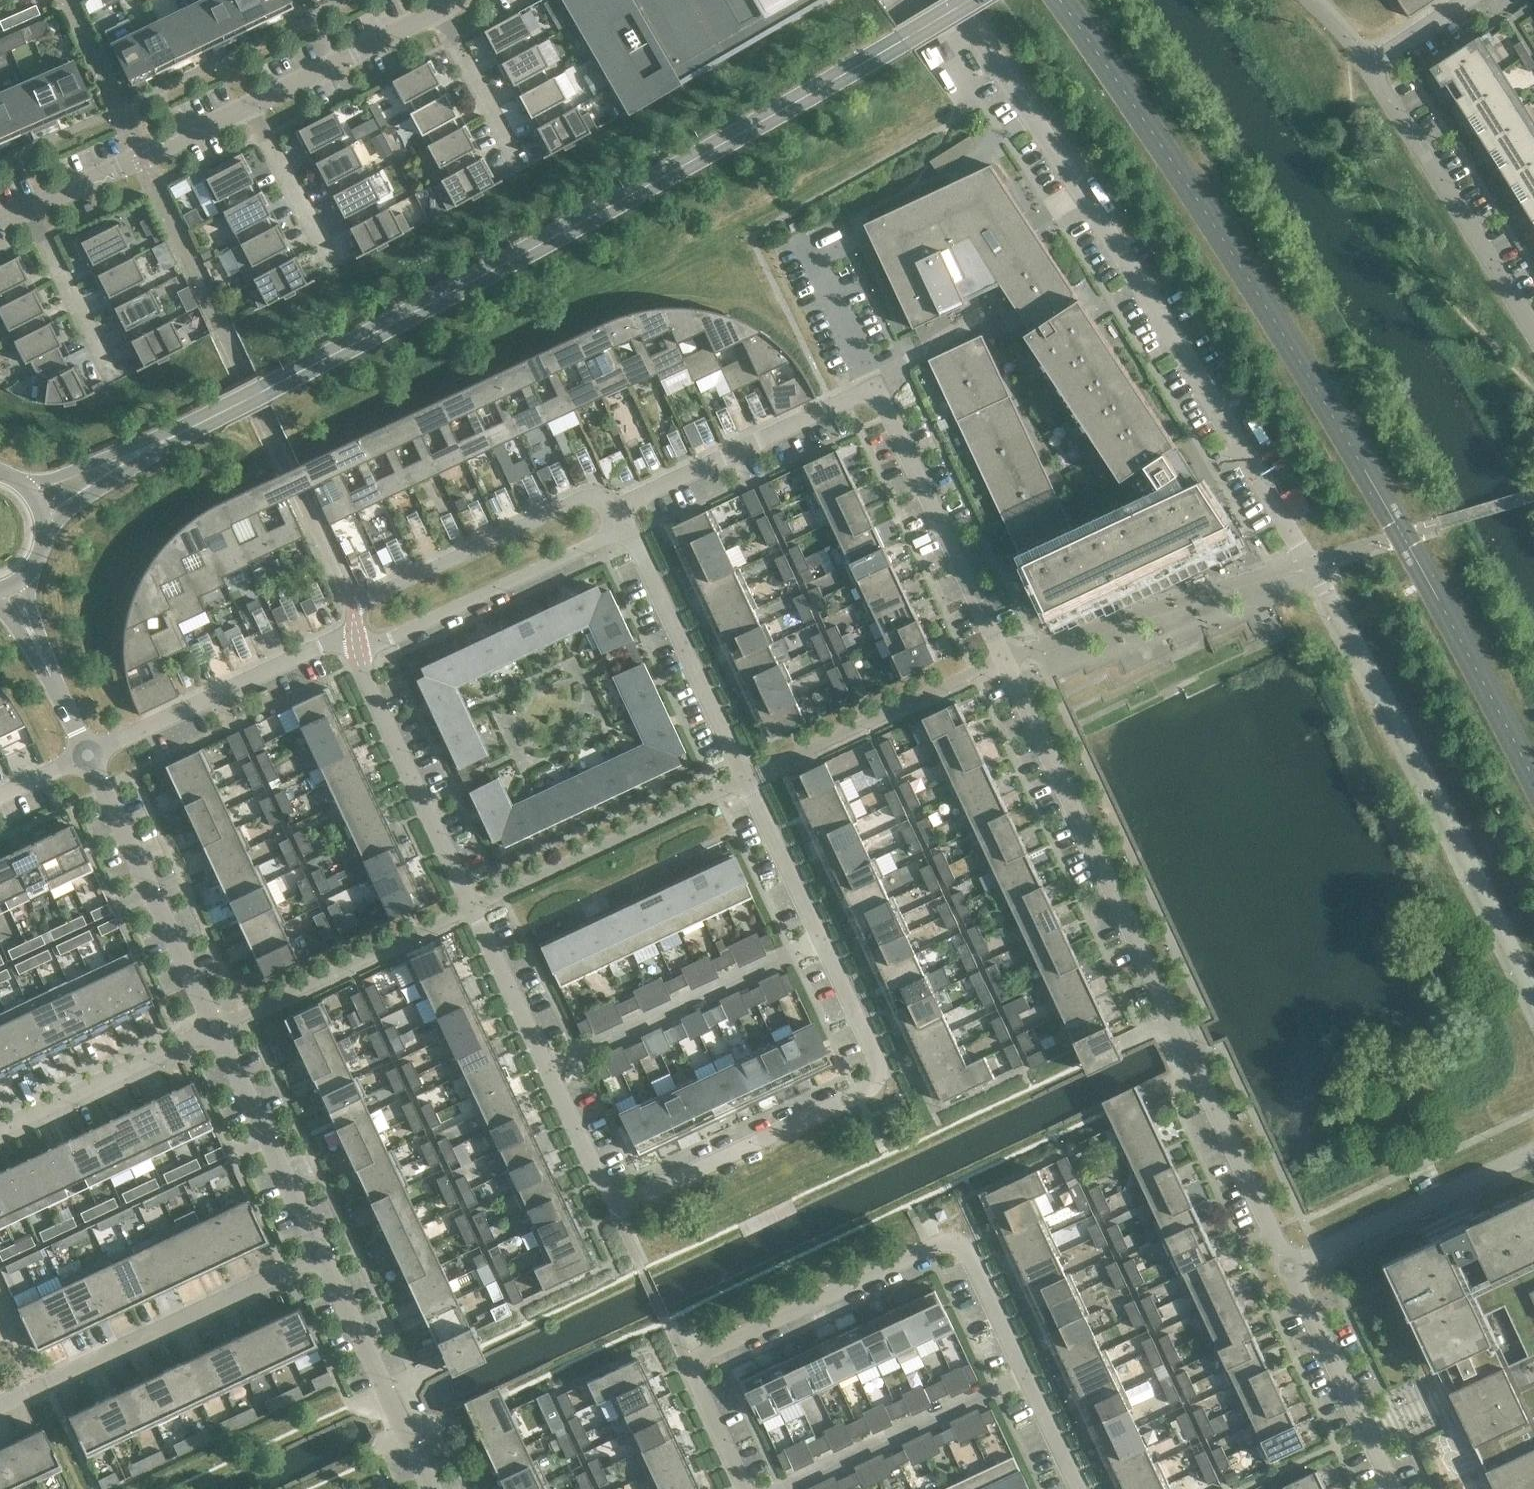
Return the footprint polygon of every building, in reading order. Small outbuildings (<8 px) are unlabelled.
[(225,44),(204,0),(181,11),(200,52),(212,46),(214,49),(225,44)] [(232,0),(204,0),(225,44),(235,39),(234,35),(246,30),(232,0)] [(260,0),(232,0),(246,30),(258,24),(259,27),(270,22),(260,0)] [(270,22),(281,17),(279,14),(292,7),(289,0),(260,0),(270,22)] [(647,101),(799,12),(792,0),(588,0),(647,101)] [(1402,4),(1405,10),(1410,17),(1411,16),(1435,0),(1399,0),(1402,4)] [(35,5),(17,13),(21,22),(40,14),(35,5)] [(200,52),(181,11),(158,22),(179,66),(190,61),(188,57),(200,52)] [(530,34),(518,12),(480,32),(487,46),(490,44),(495,53),(498,51),(504,61),(504,62),(531,47),(525,36),(530,34)] [(17,13),(0,20),(0,24),(3,30),(21,22),(17,13)] [(558,28),(570,22),(566,14),(554,21),(558,28)] [(49,33),(43,19),(28,26),(34,39),(49,33)] [(179,66),(158,22),(136,33),(155,73),(167,68),(169,71),(179,66)] [(26,43),(20,29),(5,36),(11,50),(26,43)] [(1481,37),(1480,36),(1431,68),(1443,87),(1447,84),(1457,100),(1478,132),(1501,168),(1522,203),(1533,222),(1533,120),(1525,105),(1503,71),(1486,46),(1496,40),(1493,35),(1494,34),(1492,30),(1481,37)] [(145,82),(143,79),(155,73),(136,33),(114,43),(113,40),(102,45),(114,72),(123,68),(126,74),(124,75),(131,89),(145,82)] [(5,36),(0,38),(0,54),(11,50),(5,36)] [(536,44),(531,47),(504,62),(504,61),(497,64),(505,78),(508,76),(513,85),(516,83),(521,93),(522,94),(549,80),(548,79),(543,69),(548,66),(536,44)] [(1501,54),(1510,66),(1517,61),(1509,49),(1501,54)] [(409,100),(414,110),(415,111),(441,96),(441,95),(436,85),(439,83),(434,74),(437,73),(430,59),(391,80),(403,103),(409,100)] [(1525,74),(1517,61),(1510,66),(1518,79),(1525,74)] [(72,62),(48,73),(66,114),(78,109),(80,112),(94,106),(88,92),(86,93),(72,62)] [(594,94),(608,87),(598,68),(584,76),(594,94)] [(66,114),(48,73),(25,83),(44,127),(55,123),(54,119),(66,114)] [(553,76),(548,79),(549,80),(522,94),(521,93),(515,97),(522,110),(525,108),(530,117),(533,116),(539,126),(539,127),(566,112),(566,111),(560,101),(565,98),(553,76)] [(44,127),(25,83),(2,93),(20,134),(32,129),(33,132),(44,127)] [(447,92),(441,95),(441,96),(415,111),(414,110),(409,113),(421,135),(426,132),(432,142),(432,143),(459,128),(459,127),(453,118),(456,116),(451,107),(455,105),(447,92)] [(2,93),(0,94),(0,147),(9,143),(8,140),(20,134),(2,93)] [(609,108),(613,115),(620,112),(617,105),(609,108)] [(580,115),(575,106),(566,111),(566,112),(539,127),(539,126),(532,129),(543,149),(546,147),(549,152),(542,156),(542,157),(563,146),(564,148),(563,148),(564,150),(575,144),(574,143),(573,141),(600,126),(599,125),(596,127),(587,111),(580,115)] [(301,145),(305,143),(309,152),(313,151),(318,161),(345,147),(345,146),(340,136),(345,134),(333,111),(294,131),(301,145)] [(375,117),(379,126),(386,122),(381,114),(375,117)] [(358,138),(370,132),(366,124),(353,130),(358,138)] [(465,124),(459,127),(459,128),(432,143),(432,142),(426,145),(438,167),(444,165),(449,174),(450,175),(477,161),(476,160),(471,150),(474,148),(469,139),(472,137),(465,124)] [(369,139),(374,149),(386,143),(380,133),(369,139)] [(350,144),(345,146),(345,147),(318,161),(311,164),(319,178),(322,176),(326,185),(330,183),(335,193),(335,194),(363,180),(362,179),(357,169),(362,166),(350,144)] [(222,198),(228,208),(228,209),(255,195),(255,194),(250,184),(253,182),(248,173),(251,171),(241,153),(208,170),(210,175),(202,180),(213,203),(222,198)] [(483,156),(476,160),(477,161),(450,175),(449,174),(440,180),(445,189),(437,193),(446,208),(443,210),(443,211),(471,196),(472,198),(471,199),(472,200),(483,194),(482,193),(481,191),(502,179),(501,178),(493,183),(490,177),(493,176),(483,156)] [(996,171),(992,165),(988,166),(865,223),(915,328),(916,327),(968,303),(967,300),(1002,284),(1032,330),(1026,335),(1045,363),(1050,360),(1124,472),(1119,476),(1122,481),(1127,477),(1127,478),(1177,445),(1042,241),(1035,230),(1031,233),(1020,216),(1024,214),(1013,197),(1013,196),(996,171)] [(367,176),(362,179),(363,180),(335,194),(335,193),(329,197),(336,210),(339,208),(344,218),(347,216),(352,226),(352,227),(380,212),(379,212),(374,202),(379,199),(367,176)] [(261,190),(255,194),(255,195),(228,209),(228,208),(222,211),(239,243),(245,241),(272,227),(272,226),(267,216),(270,215),(265,206),(268,204),(261,190)] [(394,216),(389,207),(379,212),(380,212),(352,227),(352,226),(346,229),(356,249),(359,247),(362,252),(354,256),(355,258),(375,247),(376,249),(377,250),(388,245),(387,243),(387,244),(386,242),(413,227),(412,226),(409,228),(401,212),(394,216)] [(192,208),(181,214),(187,226),(199,220),(192,208)] [(84,257),(87,255),(92,265),(95,263),(100,273),(100,274),(128,260),(127,259),(122,249),(128,246),(116,224),(111,226),(108,221),(74,238),(84,257)] [(278,223),(272,226),(272,227),(245,241),(239,243),(229,249),(246,282),(252,278),(262,273),(262,274),(289,260),(289,259),(284,249),(287,247),(282,238),(285,237),(278,223)] [(155,243),(162,239),(158,230),(150,234),(155,243)] [(156,254),(169,248),(166,241),(153,248),(156,254)] [(198,250),(204,261),(214,256),(208,244),(198,250)] [(0,265),(0,301),(2,305),(2,306),(30,292),(29,291),(24,281),(27,279),(23,270),(26,269),(19,255),(0,265)] [(295,256),(289,259),(289,260),(262,274),(262,273),(252,278),(257,288),(250,292),(258,307),(255,309),(255,310),(283,295),(284,297),(283,298),(284,299),(295,293),(294,292),(293,290),(313,280),(312,278),(305,282),(302,277),(306,275),(295,256)] [(133,257),(127,259),(128,260),(100,274),(100,273),(93,276),(100,290),(103,288),(108,298),(111,296),(116,306),(117,307),(144,293),(144,292),(139,282),(144,279),(133,257)] [(29,291),(30,292),(2,306),(2,305),(0,306),(0,315),(8,330),(13,328),(18,338),(19,339),(46,325),(46,324),(41,314),(44,312),(39,303),(43,302),(36,288),(29,291)] [(149,289),(144,292),(144,293),(117,307),(116,306),(110,309),(117,323),(120,321),(125,330),(128,329),(133,339),(133,340),(161,326),(160,325),(155,315),(161,312),(149,289)] [(189,310),(196,306),(193,300),(186,304),(189,310)] [(682,357),(675,342),(659,307),(652,308),(643,309),(636,310),(628,312),(642,341),(660,333),(667,348),(649,356),(660,380),(687,368),(693,381),(694,381),(682,357)] [(720,367),(713,352),(692,308),(687,307),(676,307),(667,307),(659,307),(675,342),(693,334),(700,349),(682,357),(694,381),(720,369),(731,391),(732,391),(720,367)] [(738,359),(720,367),(732,391),(758,379),(775,415),(776,415),(730,316),(725,315),(717,313),(710,311),(700,309),(692,308),(713,352),(731,344),(738,359)] [(660,380),(649,356),(642,341),(628,312),(621,314),(614,317),(608,319),(600,323),(611,347),(629,338),(636,353),(618,362),(630,386),(656,373),(660,380)] [(814,398),(815,397),(812,390),(808,383),(805,378),(802,373),(777,384),(770,369),(792,359),(786,353),(783,350),(778,345),(773,340),(770,338),(764,334),(761,331),(755,328),(748,324),(740,320),(733,317),(730,316),(776,415),(813,398),(814,398)] [(175,330),(170,320),(160,325),(161,326),(133,340),(133,339),(126,342),(136,362),(140,360),(142,366),(134,370),(135,371),(156,360),(157,362),(157,363),(157,364),(168,358),(168,357),(167,357),(166,355),(194,341),(194,340),(190,342),(183,326),(175,330)] [(52,321),(46,324),(46,325),(19,339),(18,338),(13,341),(24,363),(30,361),(36,373),(41,370),(41,369),(63,358),(57,347),(60,345),(56,336),(59,334),(52,321)] [(630,386),(618,362),(611,347),(600,323),(573,335),(583,358),(601,349),(611,370),(593,378),(602,397),(628,384),(629,386),(630,386)] [(931,359),(929,359),(959,423),(1013,398),(983,334),(931,359)] [(602,397),(593,378),(583,358),(573,335),(546,348),(556,370),(574,362),(584,382),(566,391),(574,409),(602,397)] [(574,409),(566,391),(556,370),(546,348),(519,361),(529,383),(547,375),(557,395),(539,404),(547,422),(574,409)] [(68,369),(63,358),(41,369),(41,370),(46,380),(46,384),(37,383),(35,400),(32,400),(31,401),(35,402),(39,403),(46,403),(51,403),(55,403),(58,403),(63,403),(63,405),(63,406),(75,404),(75,402),(74,400),(78,399),(84,396),(93,392),(93,391),(85,394),(81,387),(84,385),(75,365),(68,369)] [(547,422),(539,404),(529,383),(519,361),(491,374),(502,396),(520,387),(529,408),(511,416),(520,435),(547,422)] [(520,435),(511,416),(502,396),(491,374),(464,386),(475,408),(493,400),(502,421),(484,429),(493,448),(520,435)] [(493,448),(484,429),(475,408),(464,386),(437,399),(447,421),(465,413),(475,433),(457,442),(466,460),(493,448)] [(1013,398),(959,423),(989,488),(1043,463),(1013,398)] [(466,460),(457,442),(447,421),(437,399),(410,412),(420,434),(438,425),(448,446),(430,455),(439,473),(466,460)] [(439,473),(430,455),(420,434),(410,412),(383,425),(393,447),(411,438),(421,459),(403,467),(411,486),(439,473)] [(704,444),(694,423),(683,428),(693,450),(704,444)] [(411,486),(403,467),(393,447),(383,425),(356,437),(366,459),(384,451),(394,472),(376,480),(384,498),(411,486)] [(384,498),(376,480),(366,459),(356,437),(328,450),(339,472),(357,464),(366,484),(348,493),(357,511),(384,498)] [(559,447),(564,459),(573,455),(567,442),(559,447)] [(502,443),(493,448),(510,484),(530,474),(523,460),(513,465),(502,443)] [(675,457),(669,444),(662,447),(668,460),(675,457)] [(1220,511),(1177,445),(1127,478),(1146,506),(1026,563),(1020,551),(1019,552),(1040,595),(1045,606),(1226,521),(1219,511),(1220,511)] [(848,471),(838,449),(801,467),(812,491),(816,489),(816,487),(849,472),(848,471)] [(357,511),(348,493),(339,472),(328,450),(300,463),(311,485),(330,476),(339,497),(320,506),(329,524),(357,511)] [(620,451),(599,461),(607,480),(618,474),(614,465),(624,460),(620,451)] [(645,467),(641,457),(633,461),(638,471),(645,467)] [(284,523),(266,531),(275,550),(303,536),(285,497),(297,492),(311,485),(300,463),(287,470),(246,489),(257,511),(275,502),(284,523)] [(1043,463),(989,488),(1019,552),(1020,551),(1073,527),(1043,463)] [(552,476),(548,468),(538,472),(542,481),(552,476)] [(858,489),(849,470),(848,471),(849,472),(816,487),(816,489),(824,505),(858,489)] [(771,509),(782,503),(772,481),(760,486),(771,509)] [(275,550),(266,531),(257,511),(246,489),(219,501),(229,523),(247,515),(257,536),(239,544),(249,564),(248,562),(275,550)] [(743,494),(752,515),(753,516),(765,511),(754,489),(743,494)] [(867,507),(858,489),(824,505),(832,522),(865,506),(865,508),(867,507)] [(495,496),(486,500),(493,514),(501,510),(495,496)] [(468,507),(463,498),(454,502),(459,511),(468,507)] [(249,564),(239,544),(229,523),(219,501),(212,505),(206,508),(201,511),(193,517),(203,538),(221,529),(228,545),(210,553),(225,584),(222,577),(249,564)] [(832,522),(840,540),(841,541),(874,526),(865,508),(865,506),(832,522)] [(723,530),(712,508),(674,526),(675,529),(671,531),(679,547),(683,545),(684,547),(718,531),(718,532),(723,530)] [(774,515),(779,526),(789,521),(784,511),(774,515)] [(433,512),(425,516),(430,526),(438,522),(433,512)] [(758,520),(764,533),(773,529),(767,516),(758,520)] [(225,584),(210,553),(203,538),(193,517),(190,519),(182,525),(177,530),(169,537),(179,558),(197,549),(204,565),(186,573),(204,611),(205,610),(198,597),(225,584)] [(794,532),(789,521),(779,526),(784,536),(794,532)] [(884,547),(874,526),(841,541),(840,540),(836,542),(847,565),(884,547)] [(779,541),(773,529),(764,533),(770,545),(779,541)] [(718,531),(684,547),(693,566),(727,550),(718,532),(718,531)] [(204,611),(186,573),(179,558),(169,537),(165,542),(159,549),(155,554),(151,558),(149,563),(159,584),(177,576),(184,591),(166,599),(188,646),(177,623),(204,611)] [(790,549),(796,562),(806,558),(800,544),(790,549)] [(892,565),(884,547),(847,565),(855,582),(892,565)] [(377,553),(383,566),(392,562),(386,548),(377,553)] [(735,568),(727,550),(693,566),(701,585),(702,585),(736,570),(735,568)] [(360,561),(356,552),(346,556),(350,565),(360,561)] [(776,559),(781,569),(790,565),(785,555),(776,559)] [(811,568),(806,558),(796,562),(801,573),(811,568)] [(188,646),(166,599),(159,584),(149,563),(144,571),(141,575),(139,579),(135,588),(133,592),(131,597),(142,620),(160,611),(167,627),(149,635),(178,696),(178,695),(161,659),(188,646)] [(795,575),(790,565),(781,569),(786,579),(795,575)] [(900,582),(892,565),(855,582),(863,600),(900,582)] [(748,585),(740,566),(735,568),(736,570),(702,585),(701,585),(699,586),(704,596),(706,595),(710,603),(748,585)] [(910,602),(900,582),(863,600),(874,622),(878,620),(878,619),(910,604),(910,602)] [(596,585),(547,608),(560,636),(589,623),(599,593),(596,585)] [(759,608),(748,585),(710,603),(720,624),(754,608),(755,610),(759,608)] [(809,591),(814,601),(824,597),(819,586),(809,591)] [(607,589),(602,592),(599,593),(589,623),(602,651),(600,652),(601,653),(630,639),(607,589)] [(795,599),(799,609),(808,604),(804,594),(795,599)] [(178,696),(149,635),(142,620),(131,597),(129,603),(128,607),(126,613),(125,621),(124,624),(123,631),(123,635),(122,638),(122,645),(122,653),(123,659),(123,663),(123,667),(124,672),(146,662),(153,677),(128,689),(129,691),(132,698),(134,704),(135,707),(139,714),(140,714),(140,713),(178,696)] [(829,607),(824,597),(814,601),(819,612),(829,607)] [(256,601),(245,606),(250,616),(261,611),(256,601)] [(310,601),(301,605),(306,617),(315,613),(310,601)] [(920,620),(911,602),(910,602),(910,604),(878,619),(878,620),(886,636),(920,620)] [(813,614),(808,604),(799,609),(804,618),(813,614)] [(286,620),(280,608),(271,612),(277,624),(286,620)] [(560,636),(547,608),(508,626),(521,655),(560,636)] [(720,624),(728,641),(728,642),(762,626),(762,625),(755,610),(754,608),(720,624)] [(929,640),(920,620),(886,636),(894,654),(895,656),(929,640)] [(766,623),(762,625),(762,626),(728,642),(728,641),(726,642),(730,652),(733,651),(736,659),(770,643),(771,644),(775,642),(766,623)] [(827,630),(832,640),(842,636),(837,625),(827,630)] [(242,637),(237,626),(222,633),(227,644),(242,637)] [(521,655),(508,626),(469,645),(482,673),(521,655)] [(813,637),(818,647),(827,643),(822,633),(813,637)] [(847,646),(842,636),(832,640),(837,651),(847,646)] [(938,660),(929,640),(895,656),(894,654),(890,656),(900,678),(938,660)] [(770,643),(736,659),(737,661),(735,663),(739,672),(742,671),(746,681),(780,665),(780,663),(771,644),(770,643)] [(831,653),(827,643),(818,647),(822,657),(831,653)] [(482,673),(469,645),(420,667),(424,675),(454,686),(482,673)] [(843,664),(850,677),(859,672),(853,659),(843,664)] [(793,681),(784,661),(780,663),(780,665),(746,681),(755,698),(788,682),(789,683),(793,681)] [(660,702),(642,663),(612,676),(612,677),(614,677),(632,716),(660,702)] [(829,671),(835,684),(844,680),(838,667),(829,671)] [(864,683),(859,672),(850,677),(855,687),(864,683)] [(454,686),(424,675),(416,679),(439,728),(467,715),(454,686)] [(848,690),(844,680),(835,684),(839,694),(848,690)] [(788,682),(755,698),(764,717),(798,701),(789,683),(788,682)] [(26,725),(22,718),(18,712),(15,707),(11,701),(7,695),(2,690),(0,688),(0,737),(26,725)] [(272,698),(267,688),(257,693),(262,704),(272,698)] [(325,690),(304,700),(291,706),(300,726),(334,711),(333,709),(337,707),(330,691),(326,692),(325,690)] [(807,721),(798,701),(764,717),(765,719),(761,721),(768,737),(772,735),(773,737),(807,721)] [(683,751),(660,702),(632,716),(645,744),(675,755),(683,751)] [(930,742),(934,740),(933,738),(966,723),(967,724),(968,724),(958,702),(920,720),(930,742)] [(343,730),(334,711),(300,726),(309,746),(343,730)] [(485,753),(467,715),(439,728),(457,768),(487,754),(487,753),(485,753)] [(265,746),(265,744),(255,723),(243,729),(254,751),(265,746)] [(933,738),(934,740),(943,758),(975,742),(975,741),(967,724),(966,723),(933,738)] [(352,749),(343,730),(309,746),(318,765),(352,749)] [(226,737),(236,760),(248,754),(237,732),(226,737)] [(976,741),(975,741),(975,742),(943,758),(952,777),(986,761),(976,741)] [(675,755),(645,744),(617,757),(630,785),(679,763),(675,755)] [(883,749),(888,760),(898,755),(893,744),(883,749)] [(214,771),(203,748),(165,765),(175,786),(176,787),(209,772),(209,773),(214,771)] [(356,757),(352,749),(318,765),(326,782),(360,766),(361,767),(363,766),(358,756),(356,757)] [(867,753),(873,765),(882,761),(876,749),(867,753)] [(256,755),(262,768),(271,764),(265,751),(256,755)] [(275,753),(268,756),(271,762),(278,759),(275,753)] [(904,768),(898,755),(888,760),(895,773),(904,768)] [(630,785),(617,757),(578,776),(591,804),(630,785)] [(241,765),(246,775),(256,771),(251,760),(241,765)] [(887,771),(882,761),(873,765),(878,775),(887,771)] [(994,778),(986,761),(952,777),(960,794),(994,778)] [(799,793),(802,799),(836,783),(835,782),(826,763),(799,775),(798,774),(788,778),(795,795),(799,793)] [(277,777),(271,764),(262,768),(268,781),(277,777)] [(360,766),(326,782),(337,804),(371,788),(369,786),(372,784),(368,775),(365,776),(361,767),(360,766)] [(262,784),(256,771),(246,775),(252,789),(262,784)] [(176,787),(175,786),(174,786),(183,805),(217,789),(209,773),(209,772),(176,787)] [(591,804),(578,776),(539,794),(552,822),(591,804)] [(498,777),(475,788),(468,791),(492,841),(500,837),(510,807),(497,779),(499,778),(498,777)] [(1002,796),(994,778),(960,794),(968,812),(1002,796)] [(850,802),(840,780),(835,782),(836,783),(802,799),(812,820),(850,802)] [(900,785),(906,798),(916,794),(910,780),(900,785)] [(379,806),(371,788),(337,804),(345,822),(379,806)] [(226,808),(217,789),(183,805),(192,824),(226,808)] [(274,795),(279,805),(288,800),(283,790),(274,795)] [(887,794),(891,804),(900,800),(896,790),(887,794)] [(552,822),(539,794),(510,807),(500,837),(503,845),(552,822)] [(921,804),(916,794),(906,798),(911,809),(921,804)] [(258,801),(264,814),(274,810),(268,796),(258,801)] [(1010,813),(1002,796),(968,812),(976,829),(1010,813)] [(294,813),(288,800),(279,805),(285,817),(294,813)] [(906,813),(900,800),(891,804),(897,817),(906,813)] [(859,821),(850,802),(812,820),(820,838),(854,822),(855,823),(859,821)] [(382,813),(379,806),(345,822),(353,839),(387,823),(387,824),(390,823),(385,812),(382,813)] [(234,827),(226,808),(192,824),(193,826),(194,825),(202,843),(235,828),(234,827)] [(279,820),(274,810),(264,814),(269,825),(279,820)] [(1019,832),(1010,813),(976,829),(985,848),(1019,832)] [(918,822),(923,833),(932,828),(927,818),(918,822)] [(854,822),(820,838),(829,857),(863,841),(855,823),(854,822)] [(387,823),(353,839),(363,860),(397,844),(396,842),(399,841),(394,831),(391,832),(387,824),(387,823)] [(68,825),(49,834),(71,880),(71,879),(90,870),(91,871),(92,870),(91,870),(92,869),(75,833),(72,834),(68,825)] [(239,825),(234,827),(235,828),(202,843),(212,865),(245,849),(246,851),(250,849),(239,825)] [(904,830),(909,843),(919,839),(913,826),(904,830)] [(937,839),(932,828),(923,833),(928,843),(937,839)] [(293,834),(297,844),(306,840),(302,830),(293,834)] [(1028,852),(1019,832),(985,848),(993,866),(994,867),(1028,852)] [(71,880),(49,834),(37,840),(37,841),(30,844),(29,843),(28,844),(46,880),(45,881),(49,890),(50,890),(50,889),(70,880),(71,880)] [(278,842),(283,853),(293,848),(288,838),(278,842)] [(923,849),(919,839),(909,843),(914,853),(923,849)] [(311,850),(306,840),(297,844),(302,854),(311,850)] [(872,859),(863,841),(829,857),(838,876),(872,860),(872,859)] [(46,880),(28,844),(16,849),(16,850),(9,854),(9,853),(8,853),(25,890),(45,881),(46,880)] [(405,862),(397,844),(363,860),(371,878),(405,862)] [(298,859),(293,848),(283,853),(288,864),(298,859)] [(245,849),(212,865),(220,882),(253,867),(253,865),(246,851),(245,849)] [(752,896),(730,850),(727,852),(729,855),(722,858),(721,855),(706,862),(727,908),(752,896)] [(943,851),(933,856),(940,869),(949,865),(943,851)] [(1036,869),(1028,852),(994,867),(993,866),(989,868),(998,887),(1036,869)] [(8,853),(0,857),(0,891),(4,900),(8,909),(9,909),(9,908),(29,899),(29,900),(30,899),(25,890),(8,853)] [(885,877),(876,857),(872,859),(872,860),(838,876),(846,894),(880,878),(881,879),(885,877)] [(414,881),(405,862),(371,878),(380,897),(414,881)] [(727,908),(706,862),(703,863),(705,866),(698,869),(697,866),(682,873),(703,919),(727,908)] [(266,882),(257,863),(253,865),(253,867),(220,882),(229,900),(266,882)] [(956,878),(949,865),(940,869),(946,883),(956,878)] [(923,872),(928,882),(937,877),(932,867),(923,872)] [(311,873),(315,883),(324,878),(320,868),(311,873)] [(1044,886),(1036,869),(998,887),(1007,906),(1011,904),(1010,902),(1044,886)] [(703,919),(682,873),(679,874),(681,877),(674,880),(673,877),(658,884),(679,930),(703,919)] [(296,881),(301,892),(311,887),(306,877),(296,881)] [(941,887),(937,877),(928,882),(932,892),(941,887)] [(329,888),(324,878),(315,883),(320,893),(329,888)] [(880,878),(846,894),(847,896),(844,897),(849,907),(852,905),(856,915),(890,899),(890,898),(881,879),(880,878)] [(415,883),(414,881),(380,897),(390,917),(424,901),(423,899),(426,897),(419,881),(415,883)] [(276,904),(266,882),(229,900),(239,921),(276,904)] [(679,930),(658,884),(655,885),(657,888),(650,891),(649,888),(634,895),(655,941),(679,930)] [(1053,906),(1044,886),(1010,902),(1011,904),(1019,922),(1053,906)] [(316,898),(311,887),(301,892),(306,903),(316,898)] [(952,895),(957,906),(967,901),(962,891),(952,895)] [(655,941),(634,895),(632,897),(633,899),(626,902),(625,900),(610,907),(632,953),(655,941)] [(903,914),(894,896),(890,898),(890,899),(856,915),(864,931),(864,932),(903,914)] [(972,912),(967,901),(957,906),(962,917),(972,912)] [(327,906),(333,919),(342,915),(336,902),(327,906)] [(939,906),(944,916),(953,912),(948,902),(939,906)] [(94,920),(111,912),(107,903),(90,911),(90,912),(93,910),(97,918),(94,920)] [(285,922),(276,904),(239,921),(247,938),(280,923),(280,924),(285,922)] [(1062,925),(1053,906),(1019,922),(1028,941),(1062,925)] [(632,953),(610,907),(608,908),(609,911),(603,914),(601,911),(586,918),(608,964),(632,953)] [(312,916),(317,926),(327,922),(322,911),(312,916)] [(959,925),(953,912),(944,916),(950,929),(959,925)] [(911,933),(903,914),(864,932),(864,931),(862,933),(866,943),(869,942),(872,950),(906,934),(907,935),(911,933)] [(82,915),(65,923),(70,932),(86,924),(83,925),(79,917),(82,915)] [(346,925),(342,915),(333,919),(337,929),(346,925)] [(118,927),(113,918),(97,926),(100,925),(104,933),(101,935),(118,927)] [(608,964),(586,918),(584,919),(585,922),(579,925),(577,922),(562,929),(584,975),(608,964)] [(332,932),(327,922),(317,926),(322,937),(332,932)] [(70,932),(65,923),(49,930),(49,931),(52,929),(56,938),(53,939),(53,940),(70,932)] [(247,938),(254,954),(255,956),(288,940),(287,939),(280,924),(280,923),(247,938)] [(968,930),(974,943),(984,938),(978,925),(968,930)] [(1063,926),(1062,925),(1028,941),(1037,960),(1070,945),(1062,927),(1063,926)] [(584,975),(562,929),(560,930),(561,933),(555,936),(553,933),(538,941),(559,987),(584,975)] [(89,930),(72,937),(77,947),(93,939),(93,938),(90,940),(86,931),(89,930)] [(774,944),(769,933),(759,938),(764,948),(774,944)] [(41,934),(24,942),(28,951),(45,943),(42,944),(38,936),(41,935),(41,934)] [(906,934),(872,950),(882,969),(916,953),(907,935),(906,934)] [(77,947),(72,937),(56,945),(56,946),(59,944),(63,952),(60,954),(77,947)] [(291,937),(287,939),(288,940),(255,956),(254,954),(253,955),(263,976),(302,958),(291,937)] [(990,951),(984,938),(974,943),(980,956),(990,951)] [(436,946),(405,960),(414,981),(452,963),(449,957),(453,955),(446,939),(435,944),(436,946)] [(28,951),(24,942),(7,950),(8,950),(11,949),(15,957),(12,959),(28,951)] [(959,948),(963,957),(963,958),(972,954),(968,944),(959,948)] [(1079,964),(1070,945),(1037,960),(1047,980),(1079,964)] [(48,949),(31,957),(35,966),(52,958),(49,959),(45,951),(48,949)] [(109,961),(130,1008),(134,1018),(142,1014),(137,1004),(152,997),(131,952),(130,952),(130,951),(129,952),(109,962),(109,961)] [(730,951),(720,955),(726,966),(735,962),(730,951)] [(925,974),(916,953),(882,969),(891,990),(892,991),(926,975),(925,974)] [(977,964),(972,954),(963,958),(968,968),(977,964)] [(726,966),(720,955),(711,960),(716,971),(726,966)] [(35,966),(31,957),(14,964),(14,965),(18,963),(21,972),(18,973),(19,974),(35,966)] [(130,1008),(109,961),(108,961),(109,962),(89,971),(88,971),(110,1017),(109,1017),(114,1027),(121,1024),(117,1014),(130,1008)] [(460,980),(452,963),(414,981),(423,999),(427,997),(426,996),(460,980)] [(986,968),(992,982),(1002,977),(996,964),(986,968)] [(1088,982),(1079,964),(1047,980),(1055,997),(1088,982)] [(6,968),(0,971),(0,982),(11,977),(10,977),(7,978),(3,970),(7,969),(6,968)] [(110,1017),(88,971),(88,972),(68,981),(68,980),(67,981),(89,1027),(93,1037),(101,1033),(96,1024),(109,1017),(110,1017)] [(930,972),(925,974),(926,975),(892,991),(891,990),(889,991),(894,1001),(896,1000),(900,1008),(934,992),(934,993),(939,991),(930,972)] [(682,973),(673,978),(678,989),(687,984),(682,973)] [(787,992),(795,989),(788,973),(780,976),(787,992)] [(1008,990),(1002,977),(992,982),(999,995),(1008,990)] [(678,989),(673,978),(663,982),(668,993),(678,989)] [(470,1001),(460,980),(426,996),(427,997),(437,1017),(470,1001)] [(89,1027),(67,981),(47,991),(47,990),(68,1037),(73,1047),(80,1043),(75,1033),(89,1027)] [(977,986),(981,996),(990,992),(986,982),(977,986)] [(1096,999),(1088,982),(1055,997),(1063,1014),(1096,999)] [(365,988),(371,1001),(380,997),(374,984),(365,988)] [(759,986),(750,990),(756,1004),(765,999),(759,986)] [(68,1037),(47,990),(46,991),(47,991),(27,1000),(26,1000),(48,1046),(47,1046),(52,1056),(59,1053),(55,1043),(68,1037)] [(756,1004),(750,990),(741,994),(747,1008),(756,1004)] [(934,992),(900,1008),(901,1010),(898,1012),(903,1021),(905,1020),(910,1030),(944,1014),(934,993),(934,992)] [(995,1002),(990,992),(981,996),(986,1006),(995,1002)] [(366,1004),(361,994),(351,998),(356,1009),(366,1004)] [(634,996),(625,1000),(630,1011),(639,1007),(634,996)] [(385,1007),(380,997),(371,1001),(376,1011),(385,1007)] [(1114,1038),(1096,999),(1063,1014),(1085,1063),(1090,1073),(1124,1057),(1119,1047),(1115,1038),(1114,1038)] [(48,1046),(26,1000),(26,1001),(6,1010),(6,1009),(5,1010),(27,1056),(31,1066),(39,1062),(34,1053),(47,1046),(48,1046)] [(283,1018),(292,1039),(326,1023),(327,1024),(331,1022),(321,1000),(283,1018)] [(630,1011),(625,1000),(615,1005),(620,1016),(630,1011)] [(480,1021),(470,1001),(437,1017),(446,1037),(480,1021)] [(1005,1008),(1010,1018),(1019,1014),(1014,1003),(1005,1008)] [(372,1018),(366,1004),(356,1009),(362,1022),(372,1018)] [(720,1004),(711,1009),(717,1022),(726,1018),(720,1004)] [(717,1022),(711,1009),(702,1013),(708,1026),(717,1022)] [(5,1010),(5,1011),(0,1013),(0,1052),(6,1066),(11,1076),(18,1072),(13,1062),(27,1056),(5,1010)] [(952,1031),(944,1014),(910,1030),(918,1046),(918,1047),(952,1031)] [(1024,1024),(1019,1014),(1010,1018),(1014,1029),(1024,1024)] [(993,1021),(997,1031),(1006,1026),(1002,1016),(993,1021)] [(576,1023),(580,1032),(581,1034),(592,1029),(586,1018),(576,1023)] [(489,1040),(480,1021),(446,1037),(455,1056),(489,1040)] [(326,1023),(292,1039),(302,1058),(336,1042),(327,1024),(326,1023)] [(681,1023),(672,1027),(678,1040),(687,1036),(681,1023)] [(831,1066),(811,1024),(793,1032),(812,1071),(815,1070),(816,1073),(831,1066)] [(384,1030),(389,1040),(398,1035),(393,1025),(384,1030)] [(1011,1036),(1006,1026),(997,1031),(1002,1041),(1011,1036)] [(678,1040),(672,1027),(663,1031),(669,1045),(678,1040)] [(384,1043),(378,1030),(368,1034),(374,1048),(384,1043)] [(959,1047),(952,1031),(918,1047),(918,1046),(915,1047),(920,1057),(922,1056),(926,1064),(960,1048),(959,1047)] [(1035,1047),(1027,1031),(1018,1035),(1025,1052),(1035,1047)] [(812,1071),(793,1032),(774,1041),(794,1083),(805,1078),(804,1075),(812,1071)] [(404,1048),(398,1035),(389,1040),(395,1052),(404,1048)] [(497,1057),(489,1040),(455,1056),(463,1073),(497,1057)] [(642,1041),(633,1045),(639,1059),(648,1054),(642,1041)] [(794,1083),(774,1041),(754,1050),(773,1090),(781,1086),(782,1089),(794,1083)] [(345,1062),(336,1042),(302,1058),(311,1078),(345,1062)] [(389,1054),(384,1043),(374,1048),(379,1058),(389,1054)] [(1005,1048),(1010,1058),(1019,1054),(1014,1044),(1005,1048)] [(639,1059),(633,1045),(624,1049),(630,1063),(639,1059)] [(964,1045),(959,1047),(960,1048),(926,1064),(934,1081),(960,1069),(968,1065),(972,1063),(964,1045)] [(773,1090),(754,1050),(734,1060),(735,1063),(736,1062),(755,1102),(766,1096),(765,1093),(773,1090)] [(1043,1050),(1028,1057),(1033,1069),(1049,1061),(1043,1050)] [(1024,1063),(1019,1054),(1010,1058),(1015,1068),(1024,1063)] [(986,1056),(972,1063),(968,1065),(960,1069),(969,1089),(982,1083),(983,1083),(996,1077),(986,1056)] [(501,1067),(497,1057),(463,1073),(472,1094),(473,1095),(507,1079),(506,1077),(509,1075),(504,1066),(501,1067)] [(602,1079),(610,1075),(603,1059),(595,1063),(602,1079)] [(401,1066),(407,1078),(416,1074),(410,1061),(401,1066)] [(352,1077),(345,1062),(311,1078),(319,1095),(353,1079),(352,1077)] [(736,1062),(735,1063),(717,1072),(734,1108),(742,1104),(743,1107),(755,1102),(736,1062)] [(400,1078),(395,1067),(385,1072),(390,1082),(400,1078)] [(969,1089),(960,1069),(934,1081),(944,1102),(950,1099),(950,1098),(969,1089)] [(734,1108),(717,1072),(698,1080),(697,1081),(715,1120),(727,1115),(726,1112),(734,1108)] [(421,1084),(416,1074),(407,1078),(412,1088),(421,1084)] [(366,1095),(356,1075),(352,1077),(353,1079),(319,1095),(327,1112),(361,1096),(361,1097),(366,1095)] [(698,1080),(696,1077),(676,1087),(694,1126),(702,1123),(704,1126),(715,1120),(697,1081),(698,1080)] [(405,1088),(400,1078),(390,1082),(395,1093),(405,1088)] [(515,1096),(507,1079),(473,1095),(472,1094),(468,1096),(477,1114),(515,1096)] [(189,1083),(170,1092),(187,1129),(191,1138),(192,1138),(192,1137),(211,1128),(212,1129),(213,1128),(212,1128),(213,1127),(196,1091),(193,1092),(189,1083)] [(1108,1111),(1113,1120),(1121,1138),(1154,1122),(1145,1105),(1146,1105),(1142,1095),(1137,1085),(1103,1101),(1108,1111)] [(694,1126),(676,1087),(656,1096),(676,1138),(688,1133),(686,1130),(694,1126)] [(187,1129),(170,1092),(158,1098),(158,1099),(151,1102),(150,1101),(149,1102),(166,1138),(167,1138),(187,1129)] [(361,1096),(327,1112),(335,1129),(369,1113),(361,1097),(361,1096)] [(519,1104),(515,1096),(477,1114),(485,1133),(490,1131),(489,1129),(523,1113),(523,1114),(526,1113),(521,1103),(519,1104)] [(676,1138),(656,1096),(637,1105),(655,1145),(663,1141),(665,1144),(676,1138)] [(417,1114),(411,1101),(401,1105),(407,1119),(417,1114)] [(166,1138),(149,1102),(137,1107),(137,1109),(130,1112),(130,1111),(129,1111),(150,1157),(151,1157),(150,1157),(170,1147),(170,1148),(171,1148),(167,1138),(166,1138)] [(421,1107),(425,1117),(434,1113),(430,1103),(421,1107)] [(655,1145),(637,1105),(619,1114),(639,1156),(654,1149),(653,1146),(655,1145)] [(896,1106),(888,1109),(892,1118),(900,1114),(896,1106)] [(150,1157),(129,1111),(116,1117),(117,1118),(110,1122),(109,1120),(108,1121),(130,1167),(130,1166),(149,1157),(150,1158),(150,1157)] [(378,1133),(369,1113),(335,1129),(344,1149),(378,1133)] [(439,1123),(434,1113),(425,1117),(430,1127),(439,1123)] [(489,1129),(490,1131),(498,1149),(532,1133),(523,1114),(523,1113),(489,1129)] [(423,1127),(417,1114),(407,1119),(414,1132),(423,1127)] [(130,1167),(108,1121),(96,1127),(96,1128),(89,1131),(88,1130),(87,1131),(109,1177),(109,1176),(129,1167),(130,1167)] [(1164,1145),(1154,1122),(1121,1138),(1130,1159),(1131,1160),(1164,1145)] [(109,1177),(87,1131),(75,1136),(76,1138),(68,1141),(68,1140),(67,1140),(84,1177),(83,1177),(88,1187),(89,1186),(88,1186),(108,1176),(109,1177)] [(386,1151),(378,1133),(344,1149),(353,1168),(387,1152),(386,1151)] [(542,1155),(532,1133),(498,1149),(508,1169),(508,1171),(542,1155)] [(437,1142),(441,1152),(451,1147),(446,1137),(437,1142)] [(84,1177),(67,1140),(54,1146),(55,1147),(48,1151),(47,1149),(46,1150),(63,1187),(64,1187),(83,1177),(84,1177)] [(435,1151),(430,1140),(420,1145),(425,1155),(435,1151)] [(1174,1166),(1164,1145),(1131,1160),(1130,1159),(1126,1161),(1137,1185),(1142,1183),(1141,1182),(1174,1166)] [(208,1163),(225,1155),(220,1146),(204,1154),(207,1153),(211,1161),(208,1163)] [(456,1160),(451,1147),(441,1152),(447,1164),(456,1160)] [(399,1167),(391,1149),(386,1151),(387,1152),(353,1168),(361,1185),(399,1167)] [(63,1187),(46,1150),(34,1156),(34,1157),(27,1160),(27,1159),(25,1160),(47,1206),(47,1205),(67,1196),(68,1196),(64,1187),(63,1187)] [(439,1161),(435,1151),(425,1155),(430,1166),(439,1161)] [(546,1163),(542,1155),(508,1171),(508,1169),(503,1171),(512,1190),(550,1172),(551,1173),(553,1172),(548,1161),(546,1163)] [(1058,1161),(1062,1171),(1072,1167),(1067,1156),(1058,1161)] [(196,1158),(179,1165),(183,1175),(200,1167),(200,1166),(197,1168),(193,1160),(196,1158)] [(47,1206),(25,1160),(13,1165),(14,1167),(6,1170),(6,1169),(5,1169),(26,1216),(27,1215),(26,1215),(46,1205),(47,1206)] [(223,1163),(205,1172),(209,1180),(226,1171),(223,1163)] [(183,1175),(179,1165),(162,1173),(163,1174),(166,1172),(170,1181),(167,1182),(183,1175)] [(1183,1184),(1174,1166),(1141,1182),(1142,1183),(1150,1201),(1183,1186),(1183,1184)] [(408,1186),(399,1167),(361,1185),(369,1203),(403,1187),(404,1188),(408,1186)] [(1077,1177),(1072,1167),(1062,1171),(1067,1182),(1077,1177)] [(5,1169),(0,1172),(0,1213),(6,1225),(6,1224),(26,1215),(26,1216),(5,1169)] [(1049,1191),(1039,1170),(1026,1176),(1026,1177),(1013,1183),(1023,1203),(1035,1197),(1049,1191)] [(209,1180),(205,1172),(188,1180),(192,1188),(209,1180)] [(550,1172),(512,1190),(523,1213),(527,1211),(527,1209),(560,1193),(559,1191),(562,1190),(558,1180),(555,1182),(551,1173),(550,1172)] [(452,1188),(445,1174),(436,1179),(442,1192),(452,1188)] [(155,1177),(138,1185),(142,1194),(159,1186),(156,1187),(152,1179),(155,1178),(155,1177)] [(456,1183),(461,1193),(470,1189),(465,1179),(456,1183)] [(1023,1203),(1013,1183),(1008,1185),(1007,1185),(987,1194),(997,1215),(1023,1203)] [(1070,1188),(1076,1201),(1086,1196),(1080,1183),(1070,1188)] [(1184,1184),(1183,1184),(1183,1186),(1150,1201),(1159,1219),(1159,1220),(1193,1204),(1184,1184)] [(142,1194),(138,1185),(121,1193),(125,1192),(128,1200),(125,1201),(126,1202),(142,1194)] [(177,1185),(160,1193),(163,1201),(181,1193),(177,1185)] [(1106,1198),(1100,1185),(1090,1189),(1096,1203),(1106,1198)] [(403,1187),(369,1203),(379,1223),(380,1223),(379,1222),(412,1206),(404,1188),(403,1187)] [(458,1201),(452,1188),(442,1192),(448,1206),(458,1201)] [(475,1199),(470,1189),(461,1193),(465,1203),(475,1199)] [(163,1201),(160,1193),(142,1201),(146,1209),(163,1201)] [(564,1201),(560,1193),(527,1209),(527,1211),(535,1227),(569,1211),(569,1212),(571,1210),(567,1200),(564,1201)] [(1467,1225),(1468,1227),(1444,1238),(1443,1236),(1384,1264),(1434,1371),(1446,1365),(1469,1415),(1462,1418),(1495,1488),(1533,1488),(1533,1194),(1467,1225)] [(1091,1207),(1086,1196),(1076,1201),(1081,1211),(1091,1207)] [(113,1197),(97,1204),(101,1214),(118,1206),(117,1205),(114,1207),(110,1198),(114,1197),(113,1197)] [(1035,1197),(1023,1203),(997,1215),(1005,1233),(1006,1234),(1044,1216),(1035,1197)] [(1112,1211),(1106,1198),(1096,1203),(1102,1216),(1112,1211)] [(267,1241),(247,1199),(223,1210),(243,1252),(267,1241)] [(101,1214),(97,1204),(80,1212),(80,1213),(83,1211),(87,1219),(84,1221),(101,1214)] [(1201,1222),(1193,1204),(1159,1220),(1159,1219),(1154,1221),(1163,1240),(1201,1222)] [(131,1206),(114,1214),(118,1222),(135,1214),(131,1206)] [(421,1225),(412,1206),(379,1222),(380,1223),(389,1241),(421,1225)] [(948,1217),(944,1208),(935,1212),(939,1221),(948,1217)] [(243,1252),(223,1210),(201,1221),(220,1263),(243,1252)] [(569,1211),(535,1227),(530,1229),(538,1246),(577,1228),(577,1229),(579,1228),(575,1217),(572,1218),(569,1212),(569,1211)] [(470,1226),(464,1213),(454,1218),(460,1231),(470,1226)] [(118,1222),(114,1214),(96,1222),(100,1231),(118,1222)] [(72,1216),(55,1224),(60,1233),(76,1225),(73,1226),(69,1218),(72,1216)] [(1052,1233),(1044,1216),(1006,1234),(1005,1233),(1003,1234),(1008,1245),(1010,1244),(1014,1251),(1052,1233)] [(474,1222),(479,1232),(488,1227),(483,1217),(474,1222)] [(220,1263),(201,1221),(179,1231),(176,1225),(175,1225),(197,1273),(220,1263)] [(1089,1227),(1094,1238),(1103,1233),(1098,1222),(1089,1227)] [(1210,1239),(1201,1222),(1163,1240),(1171,1257),(1210,1239)] [(1108,1228),(1114,1242),(1124,1237),(1118,1223),(1108,1228)] [(60,1233),(55,1224),(39,1232),(42,1231),(46,1239),(43,1240),(43,1241),(60,1233)] [(197,1273),(175,1225),(152,1236),(174,1284),(197,1273)] [(431,1245),(421,1225),(389,1241),(397,1259),(398,1260),(431,1245)] [(476,1240),(470,1226),(460,1231),(466,1244),(476,1240)] [(493,1237),(488,1227),(479,1232),(484,1242),(493,1237)] [(85,1228),(68,1236),(72,1244),(89,1236),(85,1228)] [(538,1246),(546,1262),(546,1263),(559,1257),(585,1245),(577,1229),(577,1228),(538,1246)] [(1062,1254),(1052,1233),(1014,1251),(1023,1271),(1057,1255),(1058,1256),(1062,1254)] [(1108,1243),(1103,1233),(1094,1238),(1098,1248),(1108,1243)] [(31,1235),(14,1243),(18,1252),(35,1244),(32,1245),(28,1237),(31,1236),(31,1235)] [(72,1244),(68,1236),(51,1244),(54,1252),(72,1244)] [(174,1284),(152,1236),(151,1236),(154,1243),(133,1253),(130,1246),(129,1247),(152,1295),(174,1284)] [(1129,1247),(1124,1237),(1114,1242),(1119,1252),(1129,1247)] [(1218,1257),(1210,1239),(1171,1257),(1180,1276),(1184,1274),(1184,1272),(1218,1257)] [(14,1243),(0,1250),(1,1250),(5,1258),(2,1260),(18,1252),(14,1243)] [(440,1264),(431,1245),(398,1260),(397,1259),(396,1260),(406,1280),(440,1264)] [(594,1266),(585,1245),(559,1257),(568,1277),(587,1268),(588,1269),(594,1266)] [(152,1295),(129,1247),(106,1257),(129,1305),(152,1295)] [(40,1249),(22,1257),(26,1265),(44,1257),(40,1249)] [(487,1263),(482,1252),(472,1257),(477,1268),(487,1263)] [(490,1256),(495,1266),(504,1262),(500,1252),(490,1256)] [(1057,1255),(1023,1271),(1024,1273),(1021,1275),(1026,1284),(1029,1283),(1033,1291),(1033,1292),(1067,1276),(1066,1275),(1058,1256),(1057,1255)] [(26,1265),(22,1257),(5,1265),(9,1273),(26,1265)] [(129,1305),(106,1257),(83,1268),(106,1316),(129,1305)] [(568,1277),(559,1257),(546,1263),(546,1262),(533,1269),(543,1290),(555,1284),(555,1283),(568,1277)] [(1227,1276),(1218,1257),(1184,1272),(1184,1274),(1193,1292),(1227,1276)] [(1134,1258),(1124,1262),(1130,1276),(1140,1272),(1134,1258)] [(1107,1266),(1112,1276),(1122,1272),(1117,1261),(1107,1266)] [(509,1272),(504,1262),(495,1266),(500,1276),(509,1272)] [(448,1281),(440,1264),(406,1280),(414,1299),(415,1298),(415,1297),(448,1281)] [(106,1316),(83,1268),(60,1279),(83,1327),(106,1316)] [(1128,1285),(1122,1272),(1112,1276),(1118,1290),(1128,1285)] [(1145,1282),(1140,1272),(1130,1276),(1135,1286),(1145,1282)] [(1071,1273),(1066,1275),(1067,1276),(1033,1292),(1033,1291),(1030,1293),(1035,1303),(1038,1302),(1041,1309),(1080,1292),(1071,1273)] [(1236,1295),(1227,1276),(1193,1292),(1202,1311),(1236,1295)] [(83,1327),(60,1279),(59,1279),(62,1286),(41,1296),(60,1338),(83,1327)] [(503,1283),(508,1293),(517,1289),(512,1279),(503,1283)] [(503,1296),(495,1280),(485,1285),(493,1301),(503,1296)] [(456,1299),(448,1281),(415,1297),(415,1298),(423,1314),(456,1299)] [(954,1329),(935,1286),(919,1293),(921,1296),(918,1298),(936,1337),(954,1329)] [(522,1299),(517,1289),(508,1293),(513,1303),(522,1299)] [(1090,1314),(1080,1292),(1041,1309),(1042,1312),(1039,1313),(1044,1323),(1047,1321),(1051,1331),(1085,1315),(1086,1316),(1090,1314)] [(1151,1295),(1141,1299),(1148,1313),(1157,1308),(1151,1295)] [(1245,1315),(1236,1295),(1202,1311),(1211,1331),(1245,1315)] [(60,1338),(41,1296),(17,1307),(36,1349),(60,1338)] [(936,1337),(918,1298),(910,1301),(909,1298),(897,1304),(917,1346),(936,1337)] [(478,1346),(456,1299),(423,1314),(441,1354),(440,1354),(444,1362),(449,1374),(483,1358),(478,1346)] [(1125,1304),(1131,1318),(1141,1313),(1135,1300),(1125,1304)] [(511,1313),(505,1302),(490,1309),(495,1321),(511,1313)] [(920,1352),(917,1346),(897,1304),(885,1309),(887,1312),(879,1316),(897,1355),(900,1362),(920,1352)] [(317,1349),(298,1307),(274,1318),(294,1360),(317,1349)] [(1164,1321),(1157,1308),(1148,1313),(1154,1326),(1164,1321)] [(1146,1324),(1141,1313),(1131,1318),(1136,1328),(1146,1324)] [(1051,1331),(1060,1350),(1061,1351),(1095,1335),(1086,1316),(1085,1315),(1051,1331)] [(1254,1334),(1245,1315),(1211,1331),(1219,1349),(1220,1350),(1254,1334)] [(897,1355),(879,1316),(871,1320),(869,1317),(858,1322),(876,1362),(877,1365),(897,1355)] [(294,1360),(274,1318),(251,1329),(271,1371),(294,1360)] [(876,1362),(858,1322),(846,1328),(848,1331),(840,1334),(857,1371),(876,1362)] [(271,1371),(251,1329),(228,1340),(248,1381),(271,1371)] [(857,1371),(840,1334),(832,1338),(830,1335),(819,1341),(837,1380),(838,1380),(857,1371)] [(1169,1334),(1159,1338),(1166,1351),(1175,1347),(1169,1334)] [(1262,1351),(1254,1334),(1220,1350),(1219,1349),(1215,1351),(1224,1369),(1262,1351)] [(1102,1351),(1095,1335),(1061,1351),(1060,1350),(1058,1351),(1063,1361),(1065,1360),(1069,1368),(1103,1352),(1102,1351)] [(1142,1341),(1147,1352),(1157,1348),(1152,1337),(1142,1341)] [(248,1381),(228,1340),(206,1350),(225,1392),(248,1381)] [(837,1380),(819,1341),(807,1346),(809,1349),(801,1353),(818,1389),(817,1389),(818,1392),(839,1382),(838,1380),(837,1380)] [(1182,1360),(1175,1347),(1166,1351),(1172,1365),(1182,1360)] [(1165,1363),(1157,1348),(1147,1352),(1155,1368),(1165,1363)] [(1106,1349),(1102,1351),(1103,1352),(1069,1368),(1077,1385),(1115,1367),(1106,1349)] [(225,1392),(206,1350),(183,1361),(202,1403),(225,1392)] [(1270,1368),(1262,1351),(1224,1369),(1232,1388),(1237,1386),(1236,1384),(1270,1368)] [(818,1389),(801,1353),(793,1356),(791,1353),(780,1359),(798,1398),(799,1398),(817,1389),(818,1389)] [(647,1379),(638,1358),(617,1367),(618,1368),(612,1371),(621,1391),(647,1379)] [(798,1398),(780,1359),(768,1364),(769,1367),(761,1371),(780,1410),(800,1401),(799,1398),(798,1398)] [(202,1403),(183,1361),(160,1372),(179,1413),(202,1403)] [(978,1379),(971,1363),(963,1367),(971,1383),(978,1379)] [(1125,1389),(1115,1367),(1077,1385),(1078,1388),(1075,1389),(1079,1399),(1082,1397),(1087,1407),(1125,1389)] [(1280,1389),(1270,1368),(1236,1384),(1237,1386),(1245,1404),(1278,1388),(1279,1390),(1280,1389)] [(757,1369),(742,1377),(762,1419),(780,1410),(761,1371),(759,1372),(757,1369)] [(1186,1370),(1177,1375),(1183,1388),(1193,1384),(1186,1370)] [(333,1382),(328,1371),(311,1379),(316,1390),(333,1382)] [(621,1391),(612,1371),(599,1377),(599,1376),(586,1382),(596,1403),(609,1397),(621,1391)] [(179,1413),(160,1372),(137,1383),(156,1424),(179,1413)] [(1160,1380),(1165,1391),(1175,1386),(1170,1376),(1160,1380)] [(656,1398),(647,1379),(621,1391),(609,1397),(618,1416),(622,1414),(656,1398)] [(943,1379),(934,1384),(941,1397),(950,1393),(943,1379)] [(156,1424),(137,1383),(114,1393),(134,1435),(156,1424)] [(941,1397),(934,1384),(925,1388),(932,1401),(941,1397)] [(1198,1394),(1193,1384),(1183,1388),(1188,1399),(1198,1394)] [(298,1385),(281,1393),(286,1403),(303,1395),(298,1385)] [(472,1421),(473,1420),(479,1435),(512,1419),(502,1397),(496,1386),(462,1401),(468,1413),(472,1421)] [(1181,1399),(1175,1386),(1165,1391),(1172,1404),(1181,1399)] [(1245,1404),(1254,1422),(1254,1423),(1287,1408),(1279,1390),(1278,1388),(1245,1404)] [(1134,1407),(1125,1389),(1087,1407),(1095,1424),(1129,1408),(1129,1409),(1134,1407)] [(134,1435),(114,1393),(91,1404),(111,1446),(134,1435)] [(286,1403),(281,1393),(264,1401),(269,1411),(286,1403)] [(565,1393),(557,1397),(561,1407),(570,1403),(565,1393)] [(660,1406),(656,1398),(622,1414),(630,1431),(664,1415),(665,1416),(667,1415),(662,1405),(660,1406)] [(904,1398),(895,1402),(902,1415),(911,1411),(904,1398)] [(902,1415),(895,1402),(886,1406),(892,1420),(902,1415)] [(575,1413),(570,1403),(561,1407),(566,1417),(575,1413)] [(111,1446),(91,1404),(67,1415),(87,1457),(111,1446)] [(253,1407),(236,1415),(241,1425),(257,1417),(253,1407)] [(1204,1407),(1194,1411),(1200,1425),(1210,1420),(1204,1407)] [(982,1413),(987,1424),(997,1419),(992,1408),(982,1413)] [(1129,1408),(1095,1424),(1104,1443),(1138,1427),(1129,1409),(1129,1408)] [(1295,1424),(1287,1408),(1254,1423),(1254,1422),(1249,1424),(1258,1442),(1295,1425),(1295,1424)] [(554,1410),(545,1414),(553,1431),(562,1426),(554,1410)] [(1177,1416),(1184,1430),(1193,1425),(1187,1412),(1177,1416)] [(241,1425),(236,1415),(219,1422),(224,1433),(241,1425)] [(664,1415),(630,1431),(626,1433),(636,1454),(640,1452),(639,1450),(673,1435),(665,1416),(664,1415)] [(865,1416),(856,1420),(862,1434),(871,1430),(865,1416)] [(524,1445),(512,1419),(479,1435),(491,1460),(524,1445)] [(862,1434),(856,1420),(847,1425),(853,1438),(862,1434)] [(1216,1433),(1210,1420),(1200,1425),(1206,1438),(1216,1433)] [(579,1422),(570,1426),(575,1436),(584,1432),(579,1422)] [(1296,1423),(1295,1424),(1295,1425),(1258,1442),(1268,1463),(1269,1462),(1277,1458),(1306,1445),(1296,1423)] [(1198,1435),(1193,1425),(1184,1430),(1188,1440),(1198,1435)] [(42,1427),(18,1438),(38,1481),(62,1470),(42,1427)] [(953,1427),(943,1431),(948,1442),(958,1438),(953,1427)] [(1147,1447),(1138,1427),(1104,1443),(1113,1463),(1147,1447)] [(207,1428),(190,1436),(195,1446),(212,1438),(207,1428)] [(948,1442),(943,1431),(934,1436),(939,1447),(948,1442)] [(589,1442),(584,1432),(575,1436),(579,1446),(589,1442)] [(557,1437),(562,1448),(572,1443),(567,1433),(557,1437)] [(826,1434),(817,1439),(823,1452),(832,1448),(826,1434)] [(678,1444),(673,1435),(639,1450),(640,1452),(636,1454),(645,1474),(649,1472),(650,1472),(684,1456),(682,1454),(685,1452),(681,1443),(678,1444)] [(195,1446),(190,1436),(173,1444),(178,1454),(195,1446)] [(18,1438),(0,1447),(0,1458),(12,1485),(34,1475),(37,1482),(38,1481),(18,1438)] [(823,1452),(817,1439),(808,1443),(814,1456),(823,1452)] [(576,1454),(572,1443),(562,1448),(567,1458),(576,1454)] [(532,1460),(524,1445),(491,1460),(499,1477),(532,1462),(532,1460)] [(1222,1446),(1212,1451),(1217,1461),(1227,1457),(1222,1446)] [(1154,1463),(1147,1447),(1113,1463),(1114,1465),(1111,1466),(1116,1476),(1119,1475),(1121,1480),(1155,1464),(1154,1463)] [(905,1449),(896,1454),(901,1464),(910,1460),(905,1449)] [(161,1450),(144,1457),(149,1468),(166,1460),(161,1450)] [(778,1454),(780,1459),(786,1470),(793,1466),(786,1450),(778,1454)] [(1212,1464),(1205,1450),(1195,1455),(1202,1468),(1212,1464)] [(901,1464),(896,1454),(886,1458),(891,1469),(901,1464)] [(684,1456),(650,1472),(658,1488),(692,1473),(692,1474),(694,1473),(690,1464),(688,1465),(684,1456)] [(1014,1456),(989,1467),(1000,1488),(1030,1488),(1014,1456)] [(149,1468),(144,1457),(127,1465),(132,1476),(149,1468)] [(1232,1467),(1227,1457),(1217,1461),(1222,1472),(1232,1467)] [(0,1458),(0,1488),(4,1488),(12,1485),(0,1458)] [(532,1460),(532,1462),(499,1477),(505,1488),(530,1488),(542,1483),(543,1485),(547,1483),(536,1458),(532,1460)] [(1277,1458),(1269,1462),(1271,1467),(1279,1463),(1277,1458)] [(587,1463),(592,1473),(601,1468),(596,1459),(587,1463)] [(1154,1463),(1155,1464),(1121,1480),(1125,1488),(1158,1488),(1169,1484),(1159,1461),(1154,1463)] [(1219,1480),(1212,1464),(1202,1468),(1209,1484),(1219,1480)] [(989,1467),(966,1479),(970,1488),(1000,1488),(989,1467)] [(606,1478),(601,1468),(592,1473),(597,1483),(606,1478)] [(1280,1488),(1327,1488),(1318,1470),(1280,1488)] [(98,1479),(102,1488),(104,1488),(119,1482),(114,1471),(98,1479)] [(575,1476),(581,1488),(591,1484),(585,1471),(575,1476)] [(1229,1484),(1241,1479),(1237,1471),(1225,1476),(1229,1484)] [(857,1472),(848,1476),(853,1487),(862,1482),(857,1472)] [(658,1488),(703,1488),(699,1482),(696,1483),(692,1474),(692,1473),(658,1488)] [(848,1476),(838,1480),(842,1488),(848,1488),(853,1487),(848,1476)] [(966,1479),(943,1488),(970,1488),(966,1479)]
